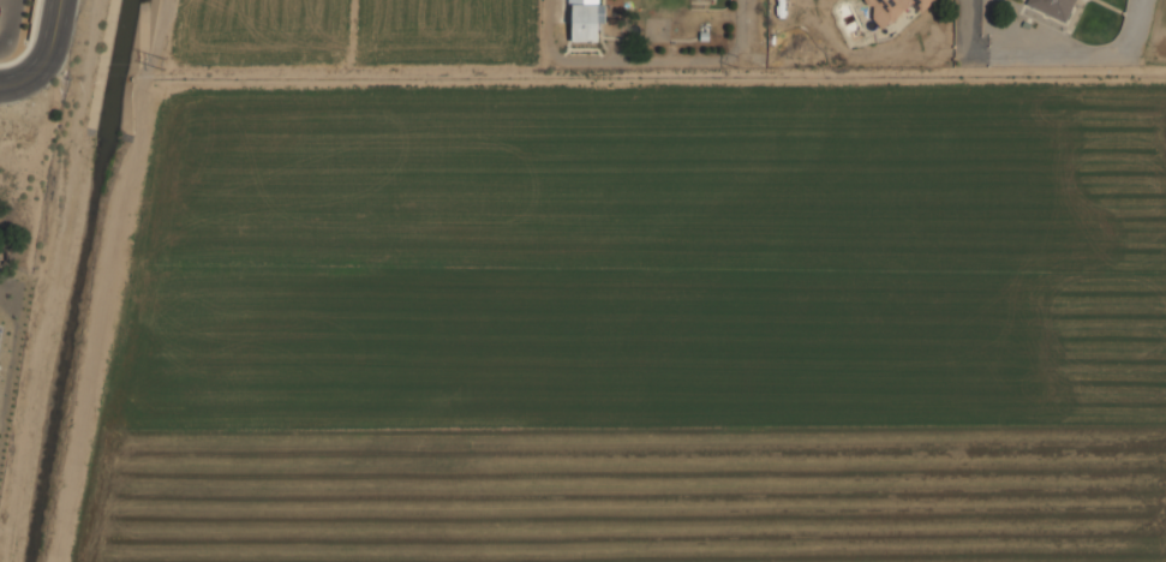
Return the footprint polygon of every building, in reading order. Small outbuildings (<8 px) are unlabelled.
[(598,23),(605,23),(606,4),(598,4),(598,0),(567,0),(567,4),(571,4),(571,41),(597,42),(598,23)] [(875,10),(869,15),(882,29),(914,1),(922,11),(934,0),(866,0),(875,10)] [(1076,0),(1028,0),(1026,5),(1066,23),(1076,0)]
